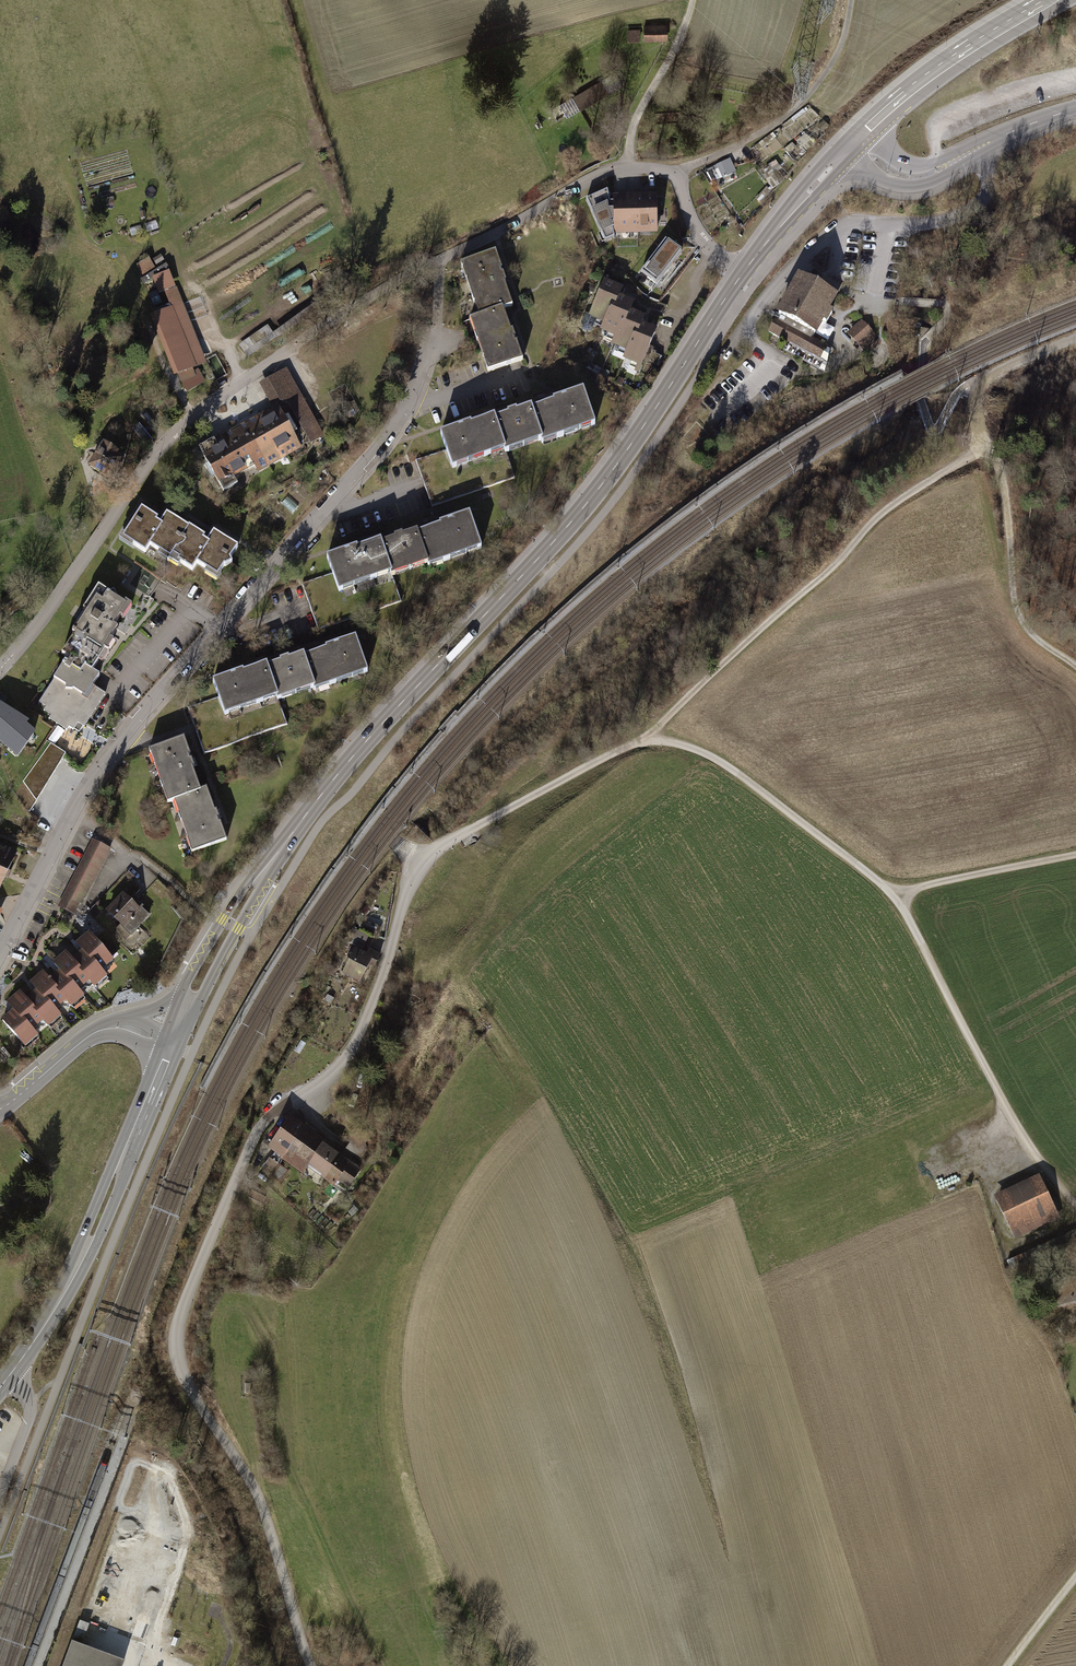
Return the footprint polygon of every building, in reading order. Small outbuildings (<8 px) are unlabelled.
[(644,26),(645,40),(667,39),(666,25),(644,26)] [(628,30),(628,40),(639,40),(639,30),(628,30)] [(574,93),(580,108),(609,96),(603,81),(574,93)] [(729,159),(702,172),(709,188),(737,175),(729,159)] [(615,239),(614,236),(613,203),(610,203),(608,191),(586,200),(605,244),(615,239)] [(613,203),(614,236),(639,236),(638,195),(613,196),(613,203)] [(657,195),(638,195),(639,236),(658,235),(657,195)] [(682,253),(669,243),(652,265),(649,263),(641,273),(646,276),(647,275),(659,284),(682,253)] [(513,304),(495,252),(460,264),(479,316),(502,308),(513,304)] [(624,282),(602,274),(585,316),(598,322),(595,328),(609,334),(606,340),(623,347),(618,359),(636,367),(652,327),(637,321),(640,311),(627,306),(630,299),(619,294),(624,282)] [(825,325),(828,326),(835,314),(832,312),(840,298),(799,276),(777,316),(781,318),(779,321),(776,320),(769,332),(821,361),(828,348),(812,339),(814,336),(818,338),(825,325)] [(167,293),(173,308),(155,315),(177,372),(205,362),(176,289),(167,293)] [(469,320),(489,371),(521,359),(502,308),(479,316),(469,320)] [(862,320),(847,334),(862,350),(877,335),(862,320)] [(240,343),(249,357),(278,339),(269,325),(240,343)] [(324,436),(287,369),(260,384),(272,406),(280,401),(290,404),(311,443),(324,436)] [(198,371),(182,380),(187,390),(204,381),(198,371)] [(596,429),(582,390),(535,406),(548,445),(596,429)] [(535,406),(490,421),(503,460),(548,445),(535,406)] [(215,440),(200,448),(223,491),(237,483),(233,474),(264,457),(268,465),(299,449),(279,414),(218,448),(215,440)] [(490,421),(440,438),(453,477),(503,460),(490,421)] [(129,458),(106,441),(90,463),(113,480),(129,458)] [(144,507),(125,538),(169,564),(172,559),(188,533),(144,507)] [(469,514),(419,531),(431,567),(482,550),(469,514)] [(215,586),(234,555),(191,529),(188,533),(172,559),(215,586)] [(383,544),(395,579),(431,567),(419,531),(383,544)] [(383,544),(332,562),(344,597),(395,579),(383,544)] [(135,608),(99,585),(58,648),(68,654),(94,671),(135,608)] [(365,677),(352,640),(307,655),(319,692),(365,677)] [(68,654),(33,707),(78,737),(108,693),(88,680),(94,671),(68,654)] [(319,692),(307,655),(266,668),(279,706),(319,692)] [(266,668),(215,685),(228,723),(279,706),(266,668)] [(0,700),(0,742),(10,759),(39,729),(2,698),(0,700)] [(48,741),(18,795),(37,805),(67,751),(48,741)] [(184,741),(149,753),(168,806),(173,804),(203,793),(184,741)] [(192,856),(227,843),(208,791),(203,793),(173,804),(192,856)] [(91,836),(57,905),(74,914),(78,905),(83,907),(112,847),(91,836)] [(0,896),(20,855),(1,846),(2,845),(0,844),(0,896)] [(132,883),(106,909),(129,932),(147,915),(130,898),(139,889),(132,883)] [(219,889),(212,900),(217,903),(224,891),(219,889)] [(353,928),(349,936),(365,944),(367,939),(369,935),(353,928)] [(114,959),(89,930),(77,941),(83,949),(73,958),(91,979),(96,985),(108,975),(103,969),(114,959)] [(355,946),(342,972),(360,981),(369,964),(374,966),(381,954),(369,948),(367,952),(355,946)] [(91,979),(73,958),(66,950),(54,961),(61,968),(49,978),(68,999),(73,1005),(85,995),(80,989),(91,979)] [(68,999),(49,978),(43,971),(30,981),(37,989),(26,998),(44,1019),(50,1025),(62,1015),(57,1008),(68,999)] [(44,1019),(26,998),(20,991),(7,1001),(14,1009),(2,1019),(25,1046),(38,1035),(33,1029),(44,1019)] [(304,1165),(321,1141),(323,1139),(288,1115),(265,1146),(300,1171),(304,1165)] [(341,1156),(359,1168),(370,1152),(367,1143),(351,1131),(345,1141),(349,1144),(348,1147),(341,1156)] [(345,1187),(359,1168),(341,1156),(321,1141),(304,1165),(331,1185),(335,1180),(345,1187)] [(277,1164),(268,1157),(260,1169),(279,1183),(288,1171),(278,1163),(277,1164)] [(1038,1171),(993,1192),(1014,1237),(1059,1216),(1038,1171)] [(266,1197),(251,1189),(248,1196),(262,1204),(266,1197)] [(1005,1259),(1010,1270),(1075,1240),(1075,1227),(1005,1259)] [(1050,1292),(1058,1316),(1075,1309),(1075,1283),(1050,1292)] [(137,1628),(167,1535),(125,1521),(95,1614),(137,1628)] [(86,1625),(87,1616),(79,1614),(78,1624),(86,1625)] [(61,1665),(121,1665),(124,1657),(72,1638),(61,1665)]
